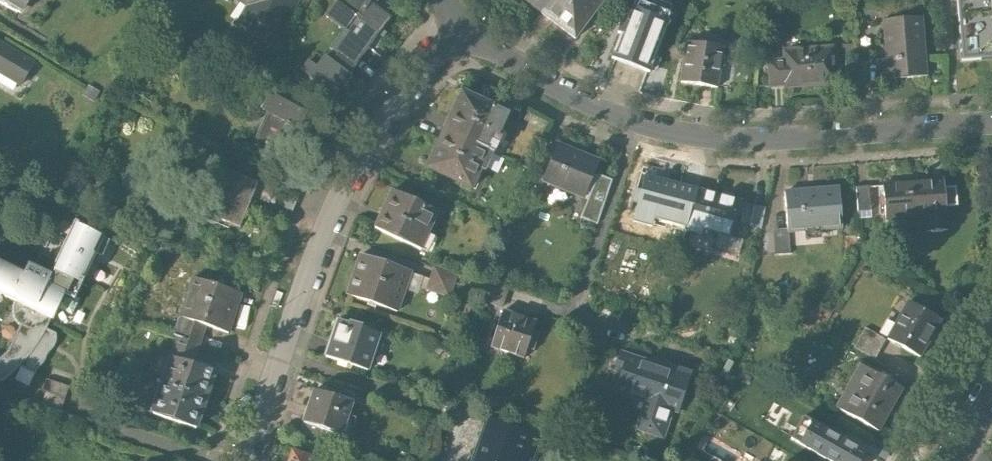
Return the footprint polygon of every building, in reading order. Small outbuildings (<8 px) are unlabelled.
[(19,14),(27,0),(0,0),(0,3),(19,14)] [(258,12),(248,32),(275,46),(299,0),(240,0),(258,12)] [(344,31),(368,49),(390,20),(374,7),(380,0),(341,0),(327,19),(344,31)] [(542,12),(551,0),(525,0),(537,9),(542,12)] [(542,12),(547,17),(575,37),(603,0),(551,0),(542,12)] [(631,8),(626,22),(623,20),(618,33),(621,34),(612,58),(650,73),(669,23),(668,22),(672,5),(657,0),(636,0),(632,9),(631,8)] [(961,61),(991,59),(991,0),(957,0),(961,61)] [(922,17),(882,20),(887,80),(927,77),(922,17)] [(349,75),(368,49),(344,31),(325,57),(349,75)] [(723,47),(688,41),(682,81),(717,86),(723,47)] [(21,85),(33,64),(0,45),(0,72),(21,85)] [(785,59),(769,60),(770,86),(786,85),(786,87),(834,84),(832,48),(784,51),(785,59)] [(352,77),(349,75),(325,57),(317,68),(308,62),(300,73),(333,97),(342,85),(345,87),(352,77)] [(463,92),(445,130),(492,152),(500,135),(497,133),(506,112),(463,92)] [(316,121),(272,95),(262,111),(269,115),(257,140),(275,151),(281,142),(298,152),(305,141),(309,143),(315,132),(311,130),(316,121)] [(484,168),(492,152),(445,130),(428,167),(472,187),(481,167),(484,168)] [(558,145),(544,180),(584,197),(585,195),(593,174),(599,161),(558,145)] [(254,199),(259,186),(257,185),(220,169),(202,214),(241,230),(254,199)] [(261,177),(257,185),(259,186),(254,199),(275,207),(276,206),(293,213),(306,182),(284,173),(279,185),(261,177)] [(663,178),(646,173),(641,190),(636,188),(633,201),(638,202),(633,222),(652,227),(654,219),(687,228),(697,189),(662,180),(663,178)] [(598,224),(613,180),(598,174),(598,176),(593,174),(585,195),(590,197),(581,217),(598,224)] [(917,182),(883,184),(886,212),(906,211),(907,217),(926,215),(927,231),(947,229),(945,206),(957,205),(956,186),(944,187),(943,181),(917,183),(917,182)] [(869,186),(856,186),(858,211),(871,210),(869,186)] [(840,188),(785,192),(788,229),(789,231),(843,227),(840,188)] [(743,201),(697,189),(687,228),(687,230),(702,234),(704,228),(733,236),(743,201)] [(393,191),(375,228),(421,250),(439,213),(393,191)] [(765,209),(754,206),(749,226),(759,229),(765,209)] [(50,276),(32,268),(31,267),(30,268),(29,268),(28,269),(26,274),(0,262),(0,296),(15,303),(52,320),(53,321),(58,310),(72,316),(79,301),(76,299),(97,255),(103,257),(110,242),(104,239),(105,236),(75,222),(50,276)] [(788,229),(774,230),(776,255),(791,254),(789,231),(788,229)] [(411,272),(361,256),(348,295),(398,312),(411,272)] [(456,276),(435,269),(426,292),(448,299),(456,276)] [(241,296),(194,280),(180,318),(208,328),(228,334),(241,296)] [(502,308),(508,288),(488,281),(482,301),(502,308)] [(910,301),(889,340),(921,358),(942,319),(910,301)] [(38,370),(42,366),(42,364),(45,361),(47,357),(49,354),(53,350),(56,345),(57,340),(56,335),(47,330),(52,320),(15,303),(14,307),(13,311),(14,316),(16,322),(20,327),(8,352),(1,359),(0,360),(0,382),(1,382),(2,382),(12,375),(20,368),(36,376),(38,370)] [(506,312),(494,347),(524,357),(536,322),(506,312)] [(201,348),(208,328),(180,318),(173,339),(201,348)] [(339,321),(326,357),(367,372),(380,335),(339,321)] [(866,327),(855,347),(876,359),(887,339),(866,327)] [(178,344),(173,359),(195,366),(200,351),(178,344)] [(648,399),(639,428),(665,436),(674,408),(678,409),(691,370),(655,358),(653,363),(623,353),(618,369),(624,371),(618,389),(648,399)] [(170,358),(161,385),(206,400),(216,373),(195,366),(173,359),(170,358)] [(862,366),(837,408),(879,432),(904,390),(862,366)] [(69,388),(46,380),(39,403),(62,411),(69,388)] [(197,428),(206,400),(161,385),(151,413),(197,428)] [(354,406),(314,392),(303,423),(343,437),(354,406)] [(804,416),(791,439),(830,460),(862,460),(867,452),(804,416)] [(489,422),(475,460),(533,460),(540,439),(489,422)]
